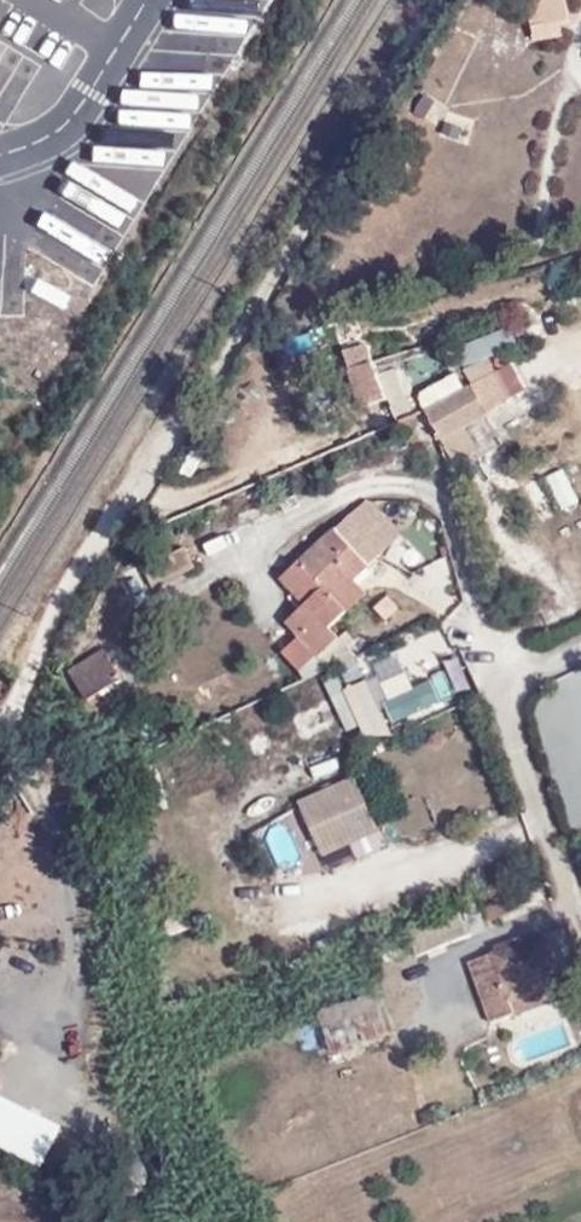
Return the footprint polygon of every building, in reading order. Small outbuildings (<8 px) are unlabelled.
[(558,0),(545,0),(548,23),(559,21),(558,0)] [(387,401),(378,366),(354,374),(362,408),(387,401)] [(507,401),(493,376),(473,387),(487,412),(507,401)] [(441,438),(487,412),(473,387),(427,412),(441,438)] [(548,471),(558,507),(576,502),(566,466),(548,471)] [(355,581),(382,555),(348,518),(283,580),(305,606),(329,628),(330,627),(348,610),(336,599),(355,581)] [(348,610),(366,593),(355,581),(336,599),(348,610)] [(305,606),(288,622),(301,636),(319,655),(332,668),(333,668),(357,657),(330,627),(329,628),(305,606)] [(285,652),(302,669),(319,655),(301,636),(285,652)] [(443,667),(410,680),(398,649),(370,660),(394,720),(454,696),(443,667)] [(122,680),(104,650),(65,675),(84,704),(122,680)] [(350,703),(366,736),(393,738),(369,687),(350,703)] [(323,858),(377,835),(354,781),(300,804),(323,858)] [(535,895),(531,885),(523,888),(526,899),(535,895)] [(469,936),(459,913),(430,925),(438,948),(469,936)] [(513,1014),(508,1000),(563,981),(548,937),(471,964),(491,1022),(513,1014)] [(513,1014),(567,994),(563,981),(508,1000),(513,1014)] [(318,1011),(328,1046),(392,1029),(383,994),(318,1011)] [(62,1122),(0,1093),(0,1145),(42,1164),(62,1122)] [(152,1178),(141,1154),(125,1162),(137,1186),(152,1178)]
